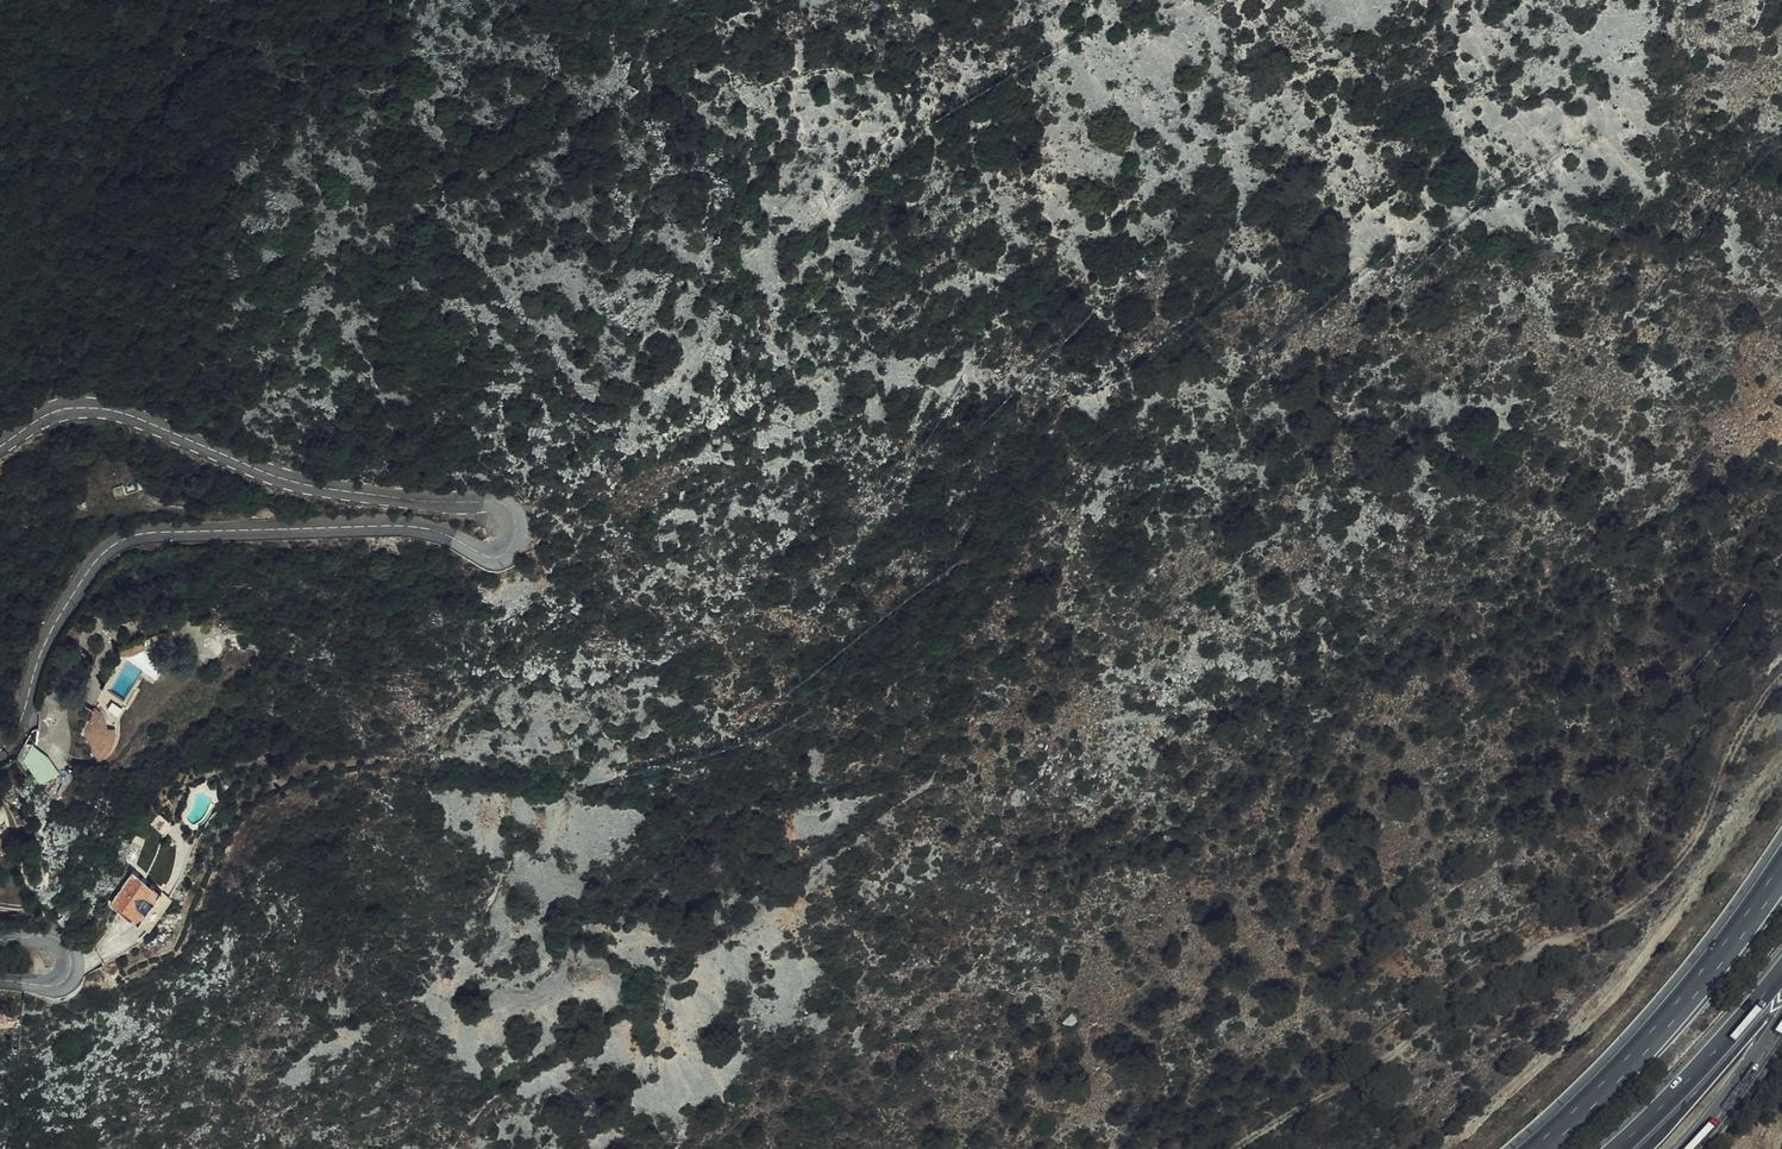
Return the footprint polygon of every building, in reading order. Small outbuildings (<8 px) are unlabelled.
[(145,662),(148,670),(156,668),(162,666),(160,658),(152,658),(145,662)] [(173,666),(162,666),(156,668),(159,682),(177,678),(173,666)] [(144,671),(137,671),(135,675),(129,676),(127,682),(130,683),(132,683),(135,682),(137,681),(139,680),(141,678),(143,676),(143,674),(144,671)] [(108,754),(121,728),(112,720),(108,716),(93,734),(90,732),(75,751),(92,779),(96,777),(99,774),(102,771),(104,767),(106,763),(107,759),(108,755),(108,754)] [(151,838),(167,844),(172,832),(156,826),(151,838)] [(139,878),(149,886),(163,854),(150,849),(139,878)] [(115,909),(143,930),(167,900),(139,878),(115,909)]
